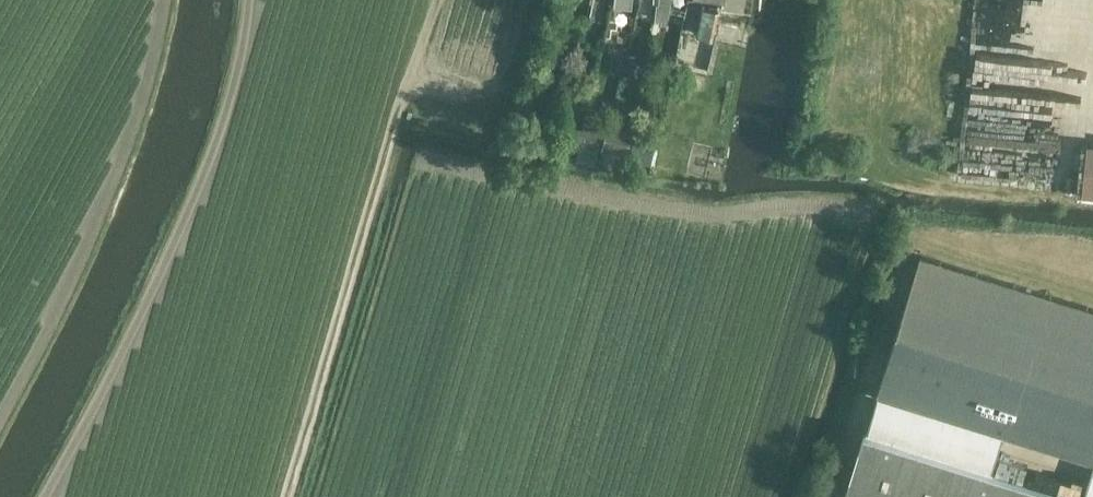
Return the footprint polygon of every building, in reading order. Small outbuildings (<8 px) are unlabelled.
[(657,2),(655,2),(653,19),(666,20),(670,0),(657,0),(657,2)] [(712,36),(718,7),(701,4),(695,32),(712,36)] [(590,96),(574,162),(594,166),(603,126),(592,123),(598,99),(590,96)] [(626,155),(631,130),(606,125),(601,150),(626,155)] [(650,164),(654,146),(632,141),(628,159),(650,164)] [(1087,143),(1083,193),(1092,194),(1092,143),(1087,143)] [(690,149),(686,166),(717,173),(721,156),(690,149)] [(921,255),(878,395),(1092,461),(1092,308),(921,255)] [(865,431),(845,496),(1078,496),(865,431)]
